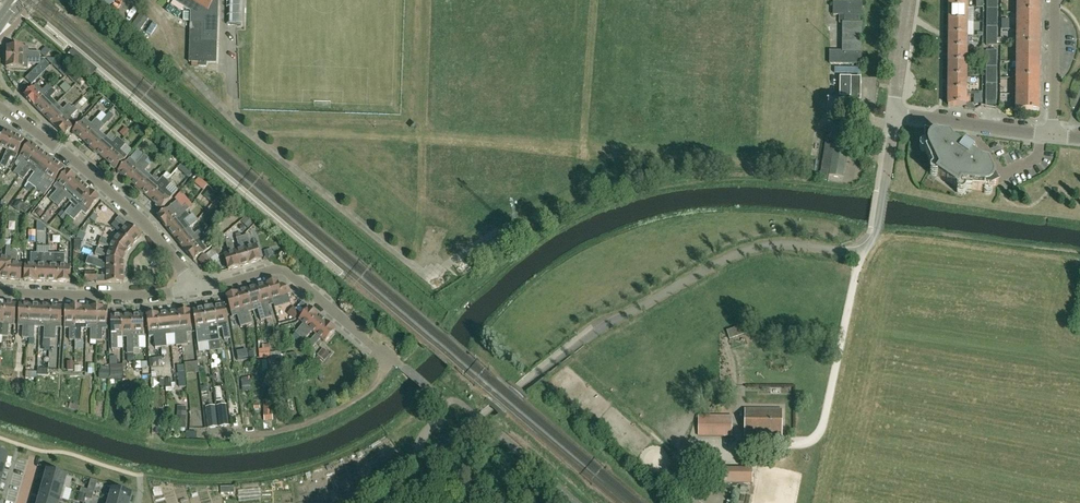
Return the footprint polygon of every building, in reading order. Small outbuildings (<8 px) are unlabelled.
[(109,9),(115,0),(94,0),(109,9)] [(215,0),(171,0),(191,13),(189,62),(199,63),(199,67),(207,67),(207,63),(217,63),(218,17),(217,17),(218,7),(212,4),(215,0)] [(967,0),(949,0),(949,8),(967,8),(967,0)] [(992,4),(992,12),(987,12),(987,20),(992,21),(992,29),(992,37),(987,37),(987,46),(997,46),(997,0),(992,0),(992,4)] [(1017,13),(1040,13),(1040,0),(1017,0),(1017,13)] [(861,64),(861,30),(861,24),(859,24),(859,15),(861,15),(861,3),(833,2),(833,14),(845,14),(844,24),(842,24),(842,51),(830,51),(829,64),(861,64)] [(949,8),(949,22),(967,22),(967,8),(949,8)] [(128,31),(136,37),(149,19),(142,13),(128,31)] [(1017,13),(1017,30),(1040,30),(1040,13),(1017,13)] [(967,36),(967,22),(949,22),(948,36),(967,36)] [(149,34),(154,37),(161,26),(155,23),(149,34)] [(1017,30),(1017,46),(1039,46),(1040,30),(1017,30)] [(967,50),(967,36),(948,36),(948,50),(967,50)] [(40,59),(40,52),(29,52),(29,47),(24,47),(7,46),(7,57),(40,59)] [(1017,46),(1016,62),(1039,63),(1039,46),(1017,46)] [(967,64),(967,50),(948,50),(948,64),(967,64)] [(986,84),(985,92),(991,93),(991,109),(996,109),(997,51),(992,51),(992,59),(991,68),(986,68),(986,76),(991,76),(991,84),(986,84)] [(7,57),(6,68),(23,69),(28,69),(28,64),(40,64),(40,59),(7,57)] [(44,60),(26,79),(32,85),(50,66),(44,60)] [(1016,62),(1016,79),(1039,79),(1039,63),(1016,62)] [(966,78),(967,64),(948,64),(948,78),(966,78)] [(80,78),(78,76),(74,72),(68,77),(75,84),(80,78)] [(861,100),(861,77),(840,77),(840,97),(850,97),(850,100),(861,100)] [(966,92),(966,78),(948,78),(948,92),(966,92)] [(1016,79),(1016,95),(1039,95),(1039,79),(1016,79)] [(52,89),(49,86),(43,92),(36,85),(24,97),(34,107),(52,89)] [(56,93),(52,89),(34,107),(44,117),(57,104),(51,98),(56,93)] [(966,106),(966,92),(948,92),(948,106),(966,106)] [(1016,111),(1039,112),(1039,95),(1016,95),(1016,111)] [(63,110),(57,104),(44,117),(54,126),(72,108),(69,104),(63,110)] [(75,107),(73,109),(72,108),(54,126),(65,137),(73,129),(77,123),(72,118),(83,107),(79,104),(75,108),(75,107)] [(86,119),(81,124),(73,133),(84,143),(101,123),(96,119),(91,124),(86,119)] [(104,126),(101,123),(84,143),(94,152),(103,142),(107,138),(100,132),(104,126)] [(131,127),(125,132),(130,137),(135,132),(131,127)] [(0,134),(0,150),(1,148),(7,151),(15,136),(5,131),(4,134),(0,134)] [(25,140),(15,136),(7,151),(0,166),(6,169),(11,158),(15,160),(17,155),(25,140)] [(835,145),(825,144),(820,179),(829,181),(829,176),(843,178),(850,138),(836,136),(835,145)] [(94,152),(105,161),(122,141),(117,137),(113,143),(107,138),(103,142),(94,152)] [(974,154),(973,152),(972,151),(971,150),(969,149),(968,148),(966,147),(964,147),(964,148),(961,153),(956,150),(952,144),(953,144),(949,138),(925,137),(925,144),(928,150),(925,152),(933,169),(939,173),(937,176),(958,190),(959,187),(965,191),(984,192),(985,189),(991,189),(998,186),(988,165),(982,163),(982,164),(974,162),(970,159),(974,154)] [(105,161),(116,170),(128,156),(121,150),(126,145),(122,141),(105,161)] [(30,143),(20,157),(17,161),(21,164),(14,173),(19,177),(39,150),(30,143)] [(39,150),(19,177),(23,180),(30,171),(34,173),(47,156),(39,150)] [(118,173),(129,182),(145,164),(149,159),(145,155),(137,164),(131,158),(118,173)] [(27,183),(31,186),(36,189),(56,162),(47,156),(34,173),(27,183)] [(56,162),(36,189),(45,195),(51,186),(54,182),(64,168),(56,162)] [(140,191),(148,181),(152,177),(145,171),(148,167),(145,164),(129,182),(140,191)] [(174,179),(181,185),(186,179),(189,182),(196,174),(185,165),(174,179)] [(68,171),(57,184),(54,188),(57,191),(49,200),(54,204),(76,179),(68,171)] [(140,191),(150,200),(166,182),(162,179),(159,183),(152,177),(148,181),(140,191)] [(1034,181),(1035,188),(1045,185),(1043,178),(1034,181)] [(54,204),(58,207),(66,199),(70,202),(84,186),(76,179),(54,204)] [(150,200),(161,209),(169,200),(173,195),(166,189),(169,185),(166,182),(150,200)] [(191,204),(194,200),(188,196),(194,189),(189,185),(181,196),(191,204)] [(84,186),(70,202),(73,205),(65,214),(70,218),(92,192),(84,186)] [(208,195),(206,193),(200,198),(212,210),(224,198),(214,189),(208,195)] [(92,192),(70,218),(74,221),(82,212),(86,216),(89,212),(100,199),(92,192)] [(190,209),(186,205),(182,208),(177,202),(158,217),(167,229),(186,213),(186,212),(190,209)] [(176,240),(185,232),(190,228),(185,221),(190,217),(186,213),(167,229),(176,240)] [(116,221),(121,226),(126,230),(121,235),(132,246),(142,236),(120,216),(116,221)] [(248,216),(247,217),(242,222),(247,226),(253,220),(248,216)] [(89,220),(86,229),(101,234),(104,225),(89,220)] [(40,226),(39,236),(49,236),(49,226),(40,226)] [(195,234),(190,228),(185,232),(176,240),(185,250),(204,234),(200,230),(195,234)] [(51,247),(59,249),(61,233),(53,232),(51,247)] [(194,261),(208,250),(201,242),(207,238),(204,234),(185,250),(194,261)] [(124,257),(125,254),(132,246),(121,235),(114,243),(102,238),(99,244),(110,248),(109,251),(124,257)] [(249,235),(242,237),(250,264),(261,261),(256,246),(252,247),(249,235)] [(237,239),(241,251),(236,252),(232,240),(231,240),(234,251),(235,252),(239,267),(250,264),(242,237),(237,239)] [(235,252),(234,251),(231,240),(226,242),(230,254),(224,256),(229,271),(239,267),(235,252)] [(6,259),(0,258),(0,260),(0,277),(2,279),(10,280),(11,262),(12,252),(13,247),(7,246),(6,259)] [(218,248),(209,253),(218,270),(226,266),(218,248)] [(124,270),(124,260),(124,258),(124,257),(109,251),(109,252),(109,253),(97,249),(95,255),(105,258),(104,260),(106,260),(106,263),(88,257),(86,264),(103,270),(106,270),(124,270)] [(12,252),(11,262),(10,280),(21,281),(22,265),(17,265),(18,253),(12,252)] [(36,281),(37,264),(37,254),(31,253),(31,265),(26,265),(24,281),(36,281)] [(48,258),(48,254),(37,254),(37,264),(36,281),(47,282),(48,258)] [(58,282),(59,265),(59,254),(54,254),(53,259),(48,258),(47,282),(58,282)] [(65,255),(59,254),(59,265),(58,282),(70,283),(71,267),(64,267),(65,255)] [(199,260),(206,269),(212,264),(205,255),(199,260)] [(106,276),(97,276),(97,281),(96,281),(96,283),(124,283),(124,270),(106,270),(106,276)] [(97,281),(97,276),(97,273),(85,273),(85,281),(96,281),(97,281)] [(279,286),(278,281),(267,284),(272,299),(291,293),(281,285),(279,286)] [(268,306),(273,304),(272,299),(267,284),(256,287),(266,319),(272,317),(268,306)] [(246,290),(252,311),(257,310),(260,321),(266,319),(256,287),(246,290)] [(236,293),(246,325),(251,323),(248,312),(252,311),(246,290),(236,293)] [(227,296),(233,317),(237,315),(241,327),(246,325),(236,293),(227,296)] [(303,310),(307,306),(302,302),(299,306),(303,310)] [(5,303),(2,336),(8,337),(9,325),(15,326),(16,304),(5,303)] [(23,338),(29,338),(30,305),(19,305),(19,327),(23,327),(23,338)] [(35,328),(40,328),(41,306),(30,305),(29,338),(34,339),(35,328)] [(44,339),(50,339),(51,306),(41,306),(40,328),(44,328),(44,339)] [(51,306),(50,339),(55,340),(56,328),(61,328),(62,307),(51,306)] [(214,308),(217,329),(222,328),(223,340),(230,339),(225,306),(214,308)] [(69,340),(75,340),(76,307),(65,307),(65,328),(69,328),(69,340)] [(87,307),(76,307),(75,340),(81,340),(81,329),(86,329),(87,307)] [(91,340),(96,340),(97,308),(87,307),(86,329),(91,329),(91,340)] [(108,308),(97,308),(96,340),(102,340),(103,329),(107,330),(108,308)] [(209,342),(214,341),(219,340),(217,329),(214,308),(203,309),(209,342)] [(295,333),(300,337),(318,316),(309,308),(299,321),(303,324),(295,333)] [(198,344),(208,342),(209,342),(203,309),(193,311),(198,344)] [(179,313),(182,345),(188,344),(187,334),(191,333),(189,312),(179,313)] [(295,312),(280,316),(283,324),(297,320),(295,312)] [(182,345),(179,313),(168,314),(170,335),(175,335),(176,346),(182,345)] [(170,335),(168,314),(157,315),(161,348),(167,347),(166,336),(170,335)] [(161,348),(157,315),(147,316),(149,337),(154,337),(155,348),(161,348)] [(328,325),(318,316),(300,337),(304,341),(312,332),(315,335),(308,344),(310,346),(328,325)] [(123,349),(122,338),(122,317),(111,317),(112,350),(118,350),(118,349),(123,349)] [(133,354),(132,317),(122,317),(122,338),(127,338),(128,354),(133,354)] [(133,354),(133,349),(139,349),(139,338),(143,338),(143,317),(132,317),(133,354)] [(335,331),(328,325),(310,346),(313,349),(321,339),(324,343),(335,331)] [(729,339),(744,334),(741,326),(727,331),(729,339)] [(78,340),(78,349),(87,349),(87,340),(78,340)] [(326,362),(333,353),(326,348),(320,357),(326,362)] [(271,349),(262,349),(263,359),(272,359),(271,349)] [(161,380),(168,379),(168,377),(177,375),(174,359),(168,360),(169,366),(159,368),(161,380)] [(199,362),(187,364),(189,374),(201,372),(199,362)] [(113,367),(113,378),(125,377),(125,366),(113,367)] [(226,405),(217,406),(220,427),(229,426),(226,405)] [(264,406),(265,421),(273,420),(272,405),(264,406)] [(215,407),(206,408),(209,428),(217,427),(215,407)] [(177,428),(178,428),(178,431),(185,432),(186,428),(186,416),(186,415),(186,409),(178,409),(178,415),(177,416),(177,428)] [(782,437),(782,410),(746,410),(745,436),(782,437)] [(258,429),(257,416),(248,417),(249,430),(258,429)] [(731,436),(731,417),(707,417),(707,436),(731,436)] [(5,467),(8,456),(0,453),(0,465),(5,467)] [(28,468),(30,454),(23,453),(20,467),(28,468)] [(724,484),(755,484),(756,468),(724,468),(724,484)] [(45,482),(66,488),(63,487),(67,476),(48,470),(45,482)] [(63,500),(66,488),(45,482),(41,494),(63,500)] [(165,495),(164,488),(156,490),(157,497),(165,495)] [(117,502),(129,502),(132,494),(113,489),(110,500),(107,500),(117,502)] [(86,494),(80,492),(78,501),(84,502),(86,494)] [(60,499),(63,500),(41,494),(39,502),(59,502),(60,499)]
